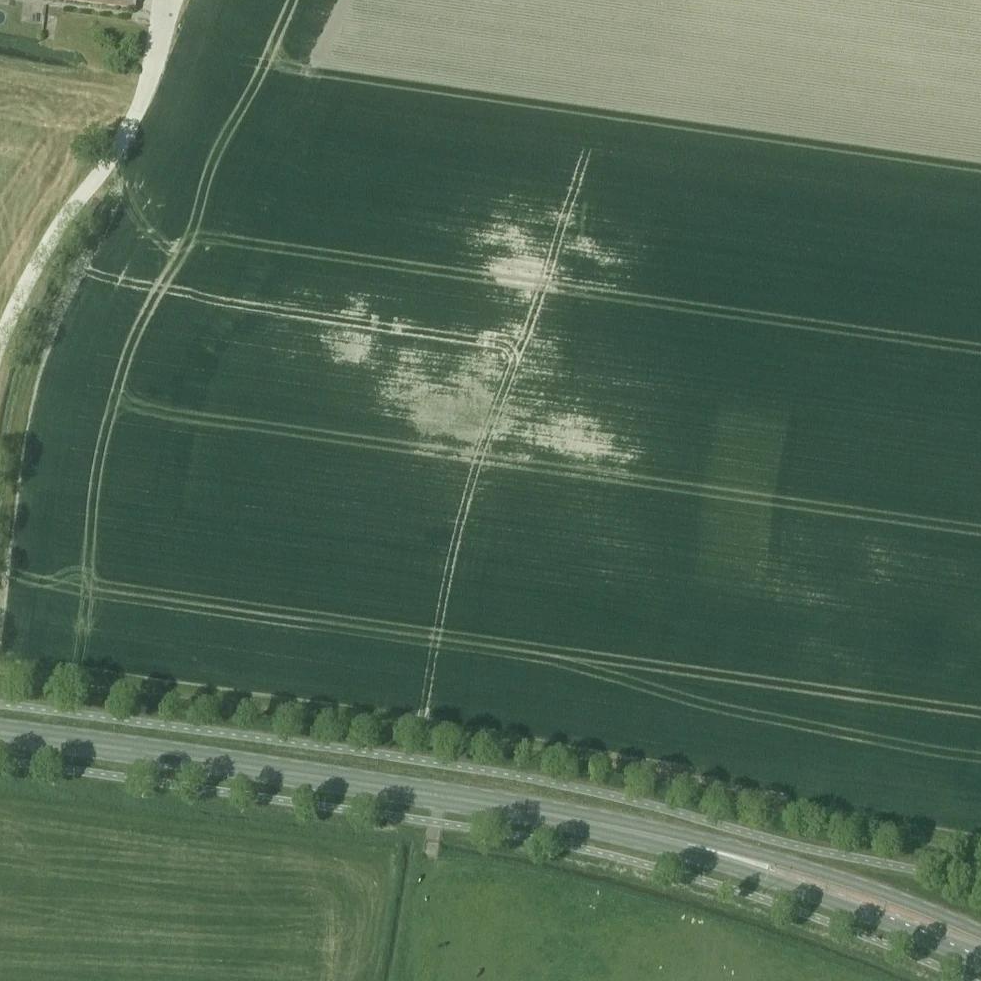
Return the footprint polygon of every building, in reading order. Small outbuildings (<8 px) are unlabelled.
[(136,8),(137,0),(78,0),(136,8)]
